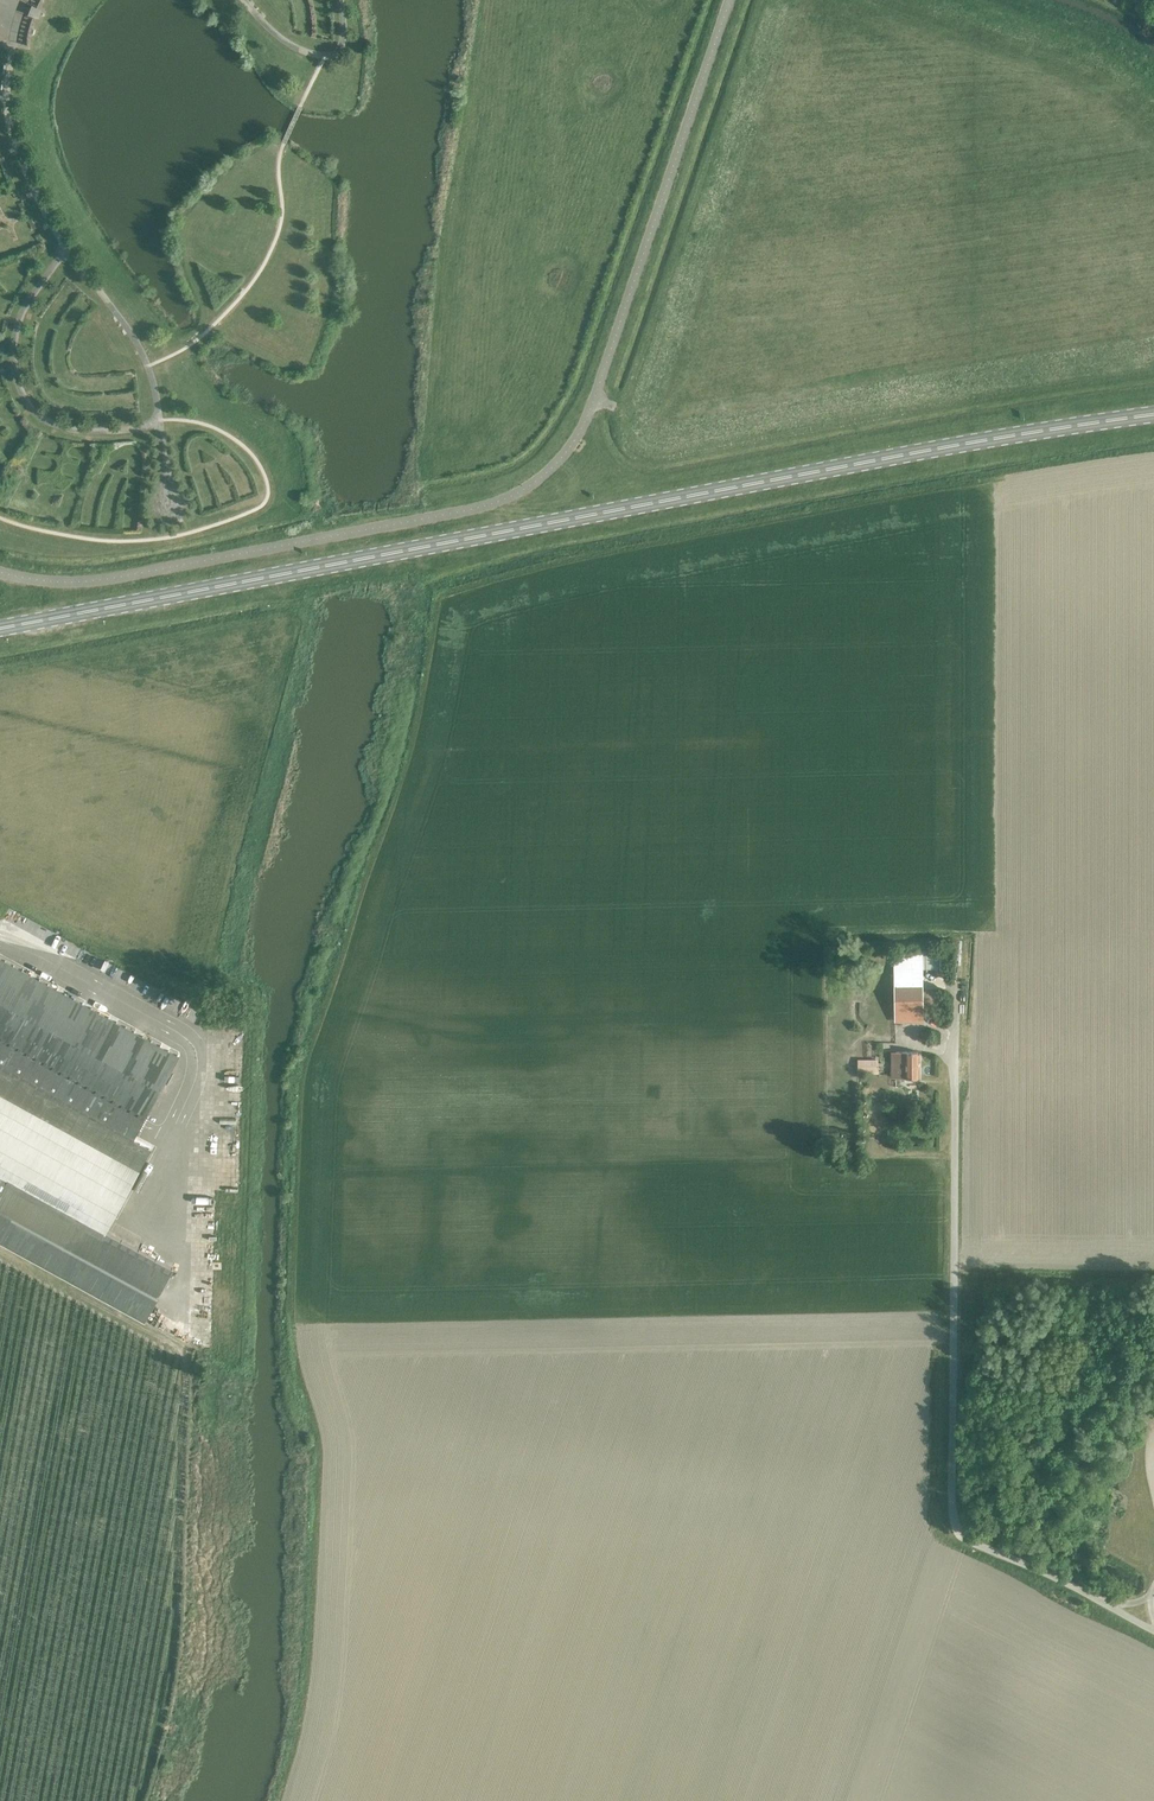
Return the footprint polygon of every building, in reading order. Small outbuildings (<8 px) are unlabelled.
[(40,11),(32,7),(30,13),(33,14),(38,16),(40,11)] [(143,1118),(177,1056),(0,958),(0,1039),(143,1118)] [(922,968),(894,969),(894,1011),(908,1011),(922,1010),(922,1009),(940,1009),(940,989),(922,990),(922,968)] [(908,1011),(894,1011),(895,1022),(908,1022),(908,1011)] [(138,1170),(149,1150),(131,1140),(143,1118),(0,1039),(0,1095),(138,1170)] [(905,1052),(895,1052),(895,1078),(918,1077),(918,1052),(905,1052)] [(878,1059),(858,1059),(858,1072),(878,1072),(878,1059)] [(104,1232),(138,1170),(0,1095),(0,1175),(104,1232)] [(144,1322),(172,1270),(104,1232),(0,1175),(0,1243),(144,1322)]
